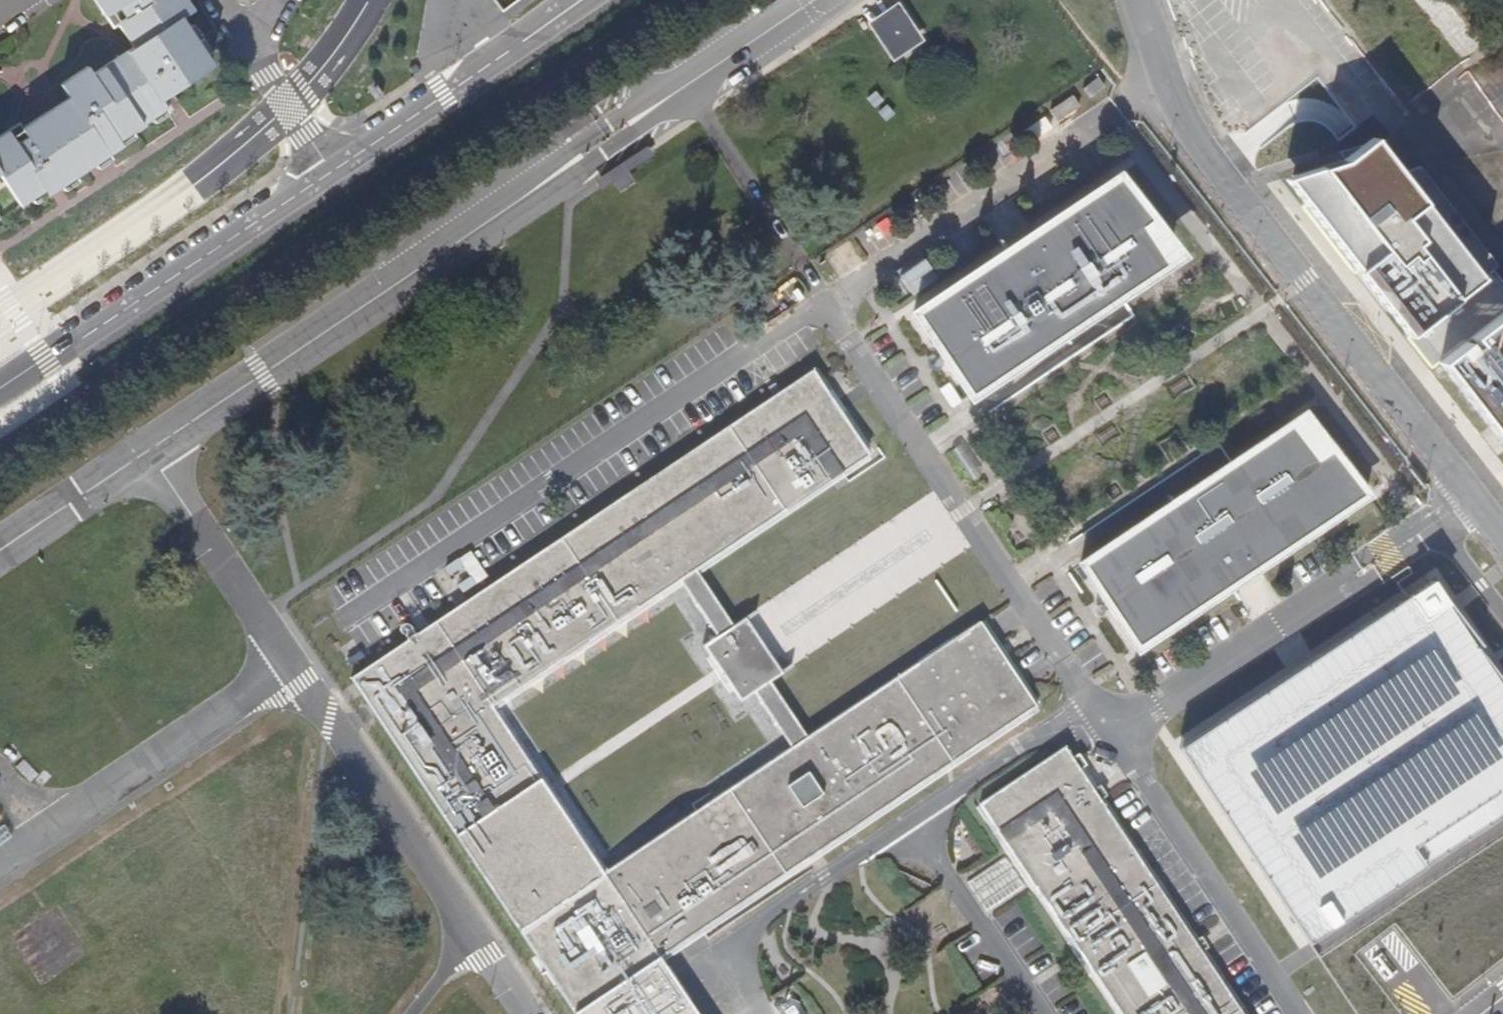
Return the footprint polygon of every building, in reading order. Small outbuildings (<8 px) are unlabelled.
[(108,154),(121,146),(118,140),(164,109),(159,100),(211,65),(179,16),(190,9),(184,0),(95,0),(113,26),(119,23),(134,47),(93,75),(88,67),(62,85),(70,96),(108,154)] [(502,10),(515,0),(495,0),(502,10)] [(898,57),(907,50),(903,44),(912,39),(894,12),(878,24),(898,57)] [(1105,85),(1099,76),(1083,88),(1090,97),(1105,85)] [(85,170),(108,154),(70,96),(47,113),(85,170)] [(21,206),(45,191),(48,195),(85,170),(47,113),(23,129),(20,123),(0,136),(0,175),(21,206)] [(1431,369),(1438,362),(1502,313),(1477,282),(1493,269),(1498,266),(1421,167),(1400,173),(1373,137),(1343,160),(1285,179),(1304,203),(1301,205),(1354,274),(1364,266),(1414,331),(1406,337),(1431,369)] [(1118,176),(927,324),(989,405),(1171,263),(1155,244),(1144,229),(1153,221),(1118,176)] [(1493,269),(1477,282),(1502,313),(1502,315),(1502,282),(1493,269)] [(1438,362),(1502,445),(1502,315),(1502,313),(1438,362)] [(668,971),(681,962),(672,948),(1035,706),(1005,663),(977,622),(805,737),(788,748),(603,870),(492,704),(679,581),(693,571),(866,453),(810,370),(351,676),(576,1013),(696,1013),(668,971)] [(1294,422),(1113,563),(1176,644),(1366,495),(1331,449),(1321,457),(1309,441),(1294,422)] [(693,571),(679,581),(714,633),(701,641),(736,694),(747,687),(788,748),(805,737),(767,680),(780,672),(740,613),(727,622),(693,571)] [(1436,581),(1185,752),(1319,948),(1502,823),(1502,678),(1436,581)] [(1067,746),(985,801),(1125,1013),(1245,1013),(1067,746)]
